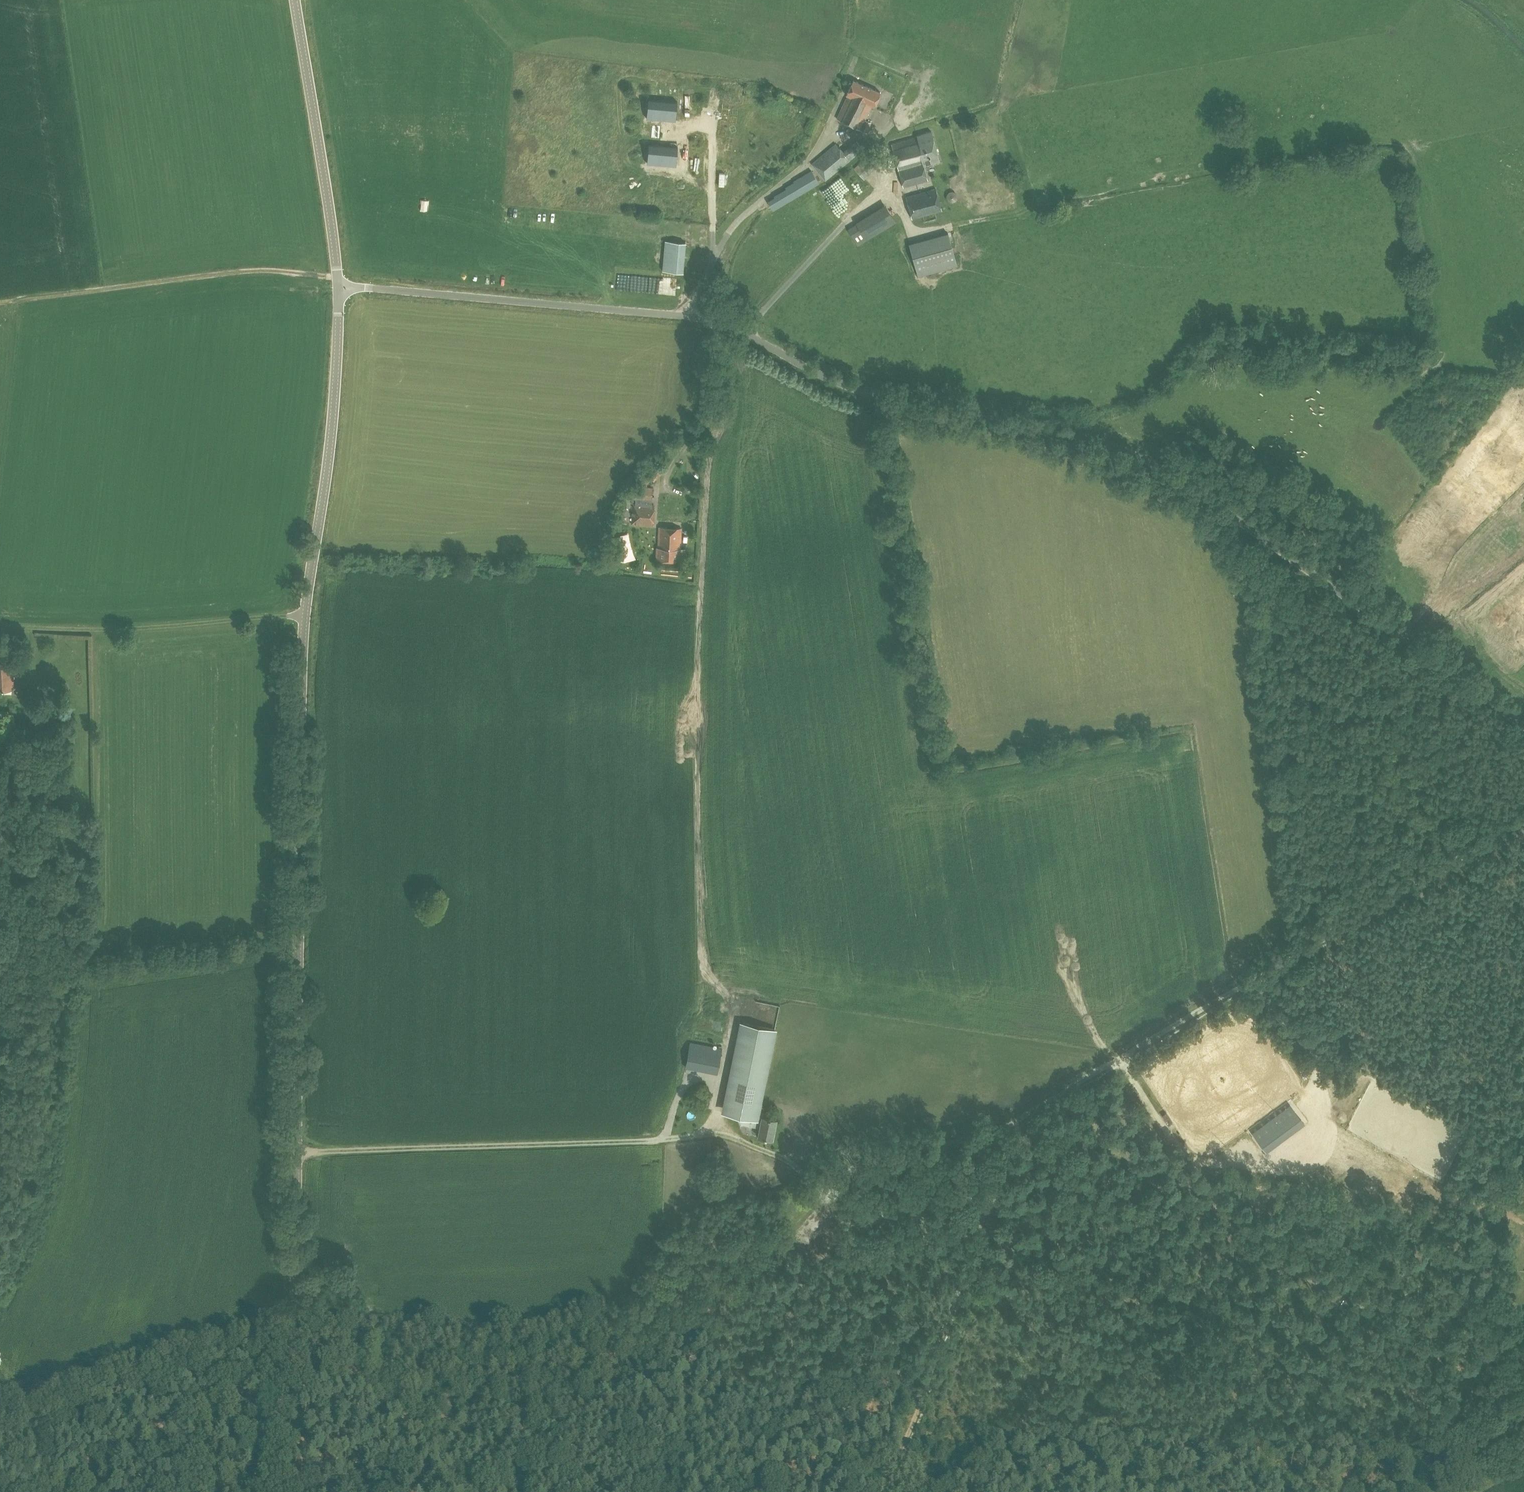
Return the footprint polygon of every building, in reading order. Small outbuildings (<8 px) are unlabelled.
[(861,129),(867,132),(871,122),(865,119),(872,104),(874,105),(880,91),(853,79),(846,94),(848,95),(837,118),(861,129)] [(713,81),(701,80),(700,96),(711,97),(713,81)] [(676,101),(650,99),(649,118),(674,120),(676,101)] [(892,144),(904,187),(928,180),(924,165),(940,160),(931,130),(917,134),(917,137),(892,144)] [(812,163),(826,180),(864,148),(858,141),(848,149),(848,150),(845,153),(836,143),(812,163)] [(651,144),(650,163),(675,165),(677,146),(651,144)] [(700,151),(700,160),(722,160),(722,152),(700,151)] [(768,201),(773,210),(779,206),(819,183),(812,170),(792,181),(793,182),(786,186),(787,188),(774,196),(775,197),(768,201)] [(906,196),(912,218),(942,210),(936,188),(906,196)] [(654,189),(642,189),(641,204),(653,205),(654,189)] [(950,201),(952,201),(953,201),(954,201),(955,200),(956,199),(956,198),(956,197),(956,196),(956,195),(956,194),(955,193),(954,193),(954,192),(952,192),(951,192),(950,192),(949,193),(948,194),(948,196),(947,197),(948,198),(949,199),(949,200),(950,201)] [(848,229),(858,245),(896,221),(892,214),(885,204),(848,229)] [(909,243),(919,277),(958,266),(948,232),(909,243)] [(663,270),(683,272),(686,241),(666,240),(663,270)] [(680,294),(680,286),(656,286),(656,294),(680,294)] [(643,477),(648,482),(654,477),(656,479),(661,474),(655,467),(643,477)] [(653,487),(632,485),(631,497),(637,498),(652,499),(653,487)] [(652,505),(652,499),(637,498),(636,504),(634,504),(632,524),(653,525),(654,506),(652,505)] [(657,562),(682,563),(682,550),(681,550),(682,529),(660,527),(659,548),(658,548),(657,562)] [(12,689),(12,685),(14,685),(14,680),(12,680),(12,673),(15,673),(14,666),(0,666),(0,689),(12,689)] [(721,1111),(758,1119),(777,1028),(740,1021),(721,1111)] [(686,1064),(719,1070),(723,1048),(690,1042),(686,1064)] [(1290,1104),(1253,1132),(1263,1146),(1300,1118),(1290,1104)] [(777,1119),(762,1116),(759,1136),(773,1139),(777,1119)] [(1318,1166),(1326,1156),(1322,1152),(1314,1162),(1318,1166)]
